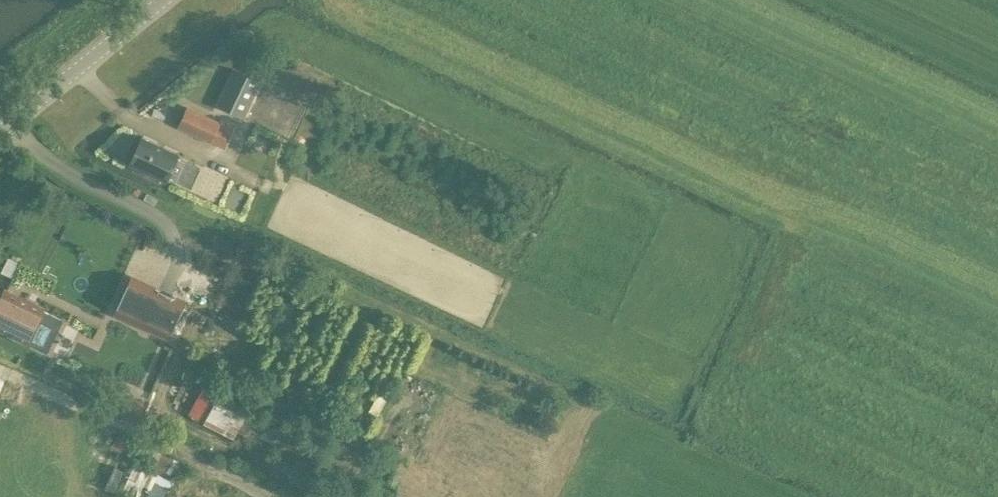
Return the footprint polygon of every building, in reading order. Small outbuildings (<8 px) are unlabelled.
[(244,116),(260,79),(232,67),(215,103),(244,116)] [(221,121),(188,105),(178,126),(226,149),(235,129),(220,122),(221,121)] [(144,137),(133,161),(161,175),(162,173),(171,178),(176,181),(185,162),(180,160),(170,155),(172,151),(144,137)] [(167,335),(182,301),(132,278),(117,312),(167,335)] [(62,319),(43,310),(45,307),(6,289),(2,297),(0,296),(0,330),(45,352),(62,319)] [(205,383),(189,413),(234,438),(245,418),(247,419),(252,410),(227,396),(205,383)] [(291,452),(302,432),(289,425),(287,429),(267,418),(259,434),(291,452)] [(129,496),(165,496),(173,480),(169,479),(178,460),(134,439),(133,441),(118,434),(110,450),(121,455),(107,487),(129,496)]
